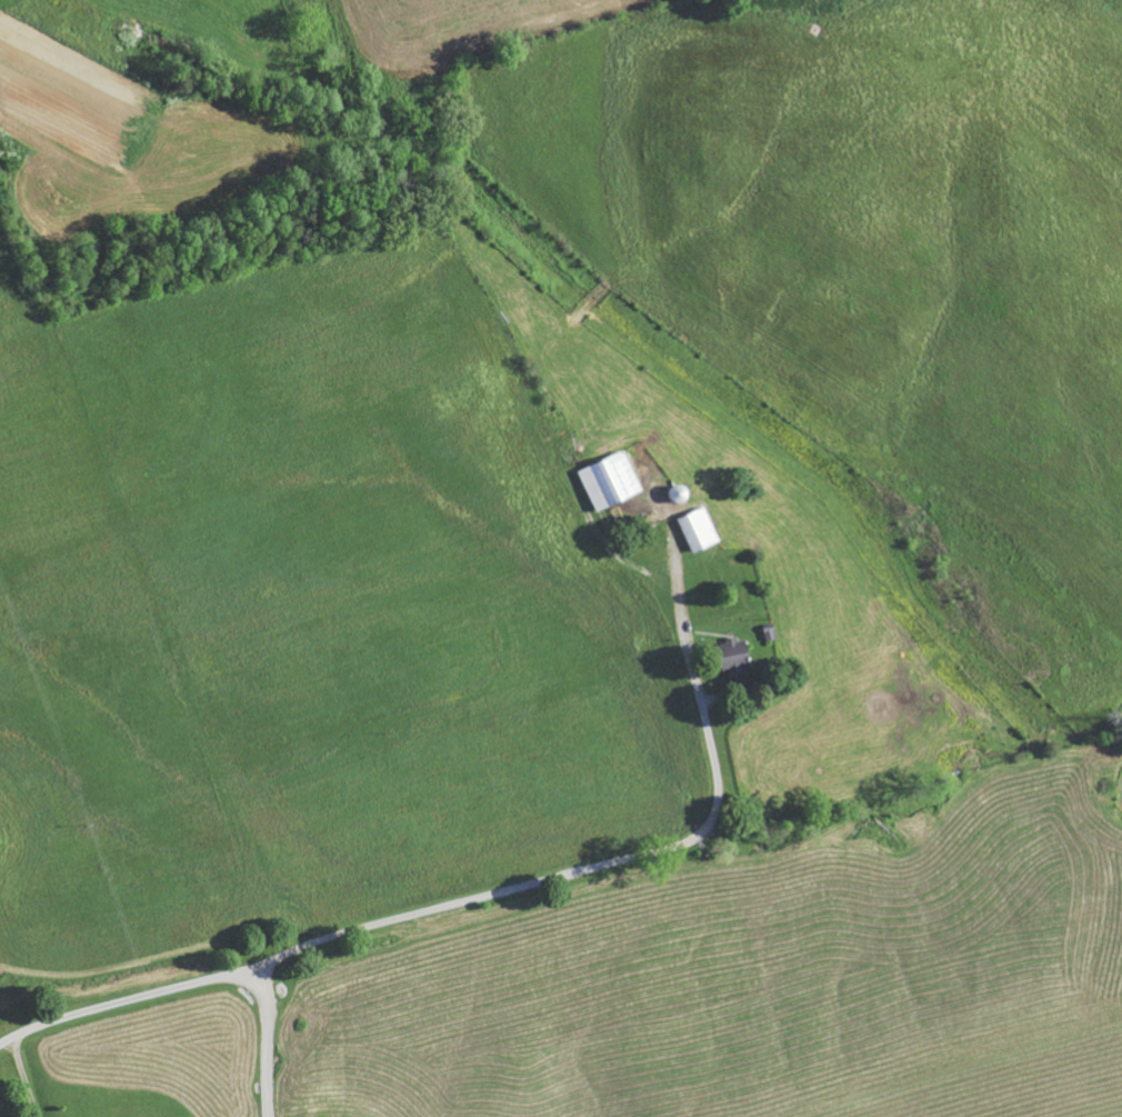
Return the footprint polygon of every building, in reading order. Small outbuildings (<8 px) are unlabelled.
[(581,469),(596,511),(644,494),(628,452),(581,469)] [(693,554),(721,543),(707,507),(678,519),(693,554)] [(738,641),(737,636),(724,639),(731,673),(753,669),(748,640),(738,641)]
